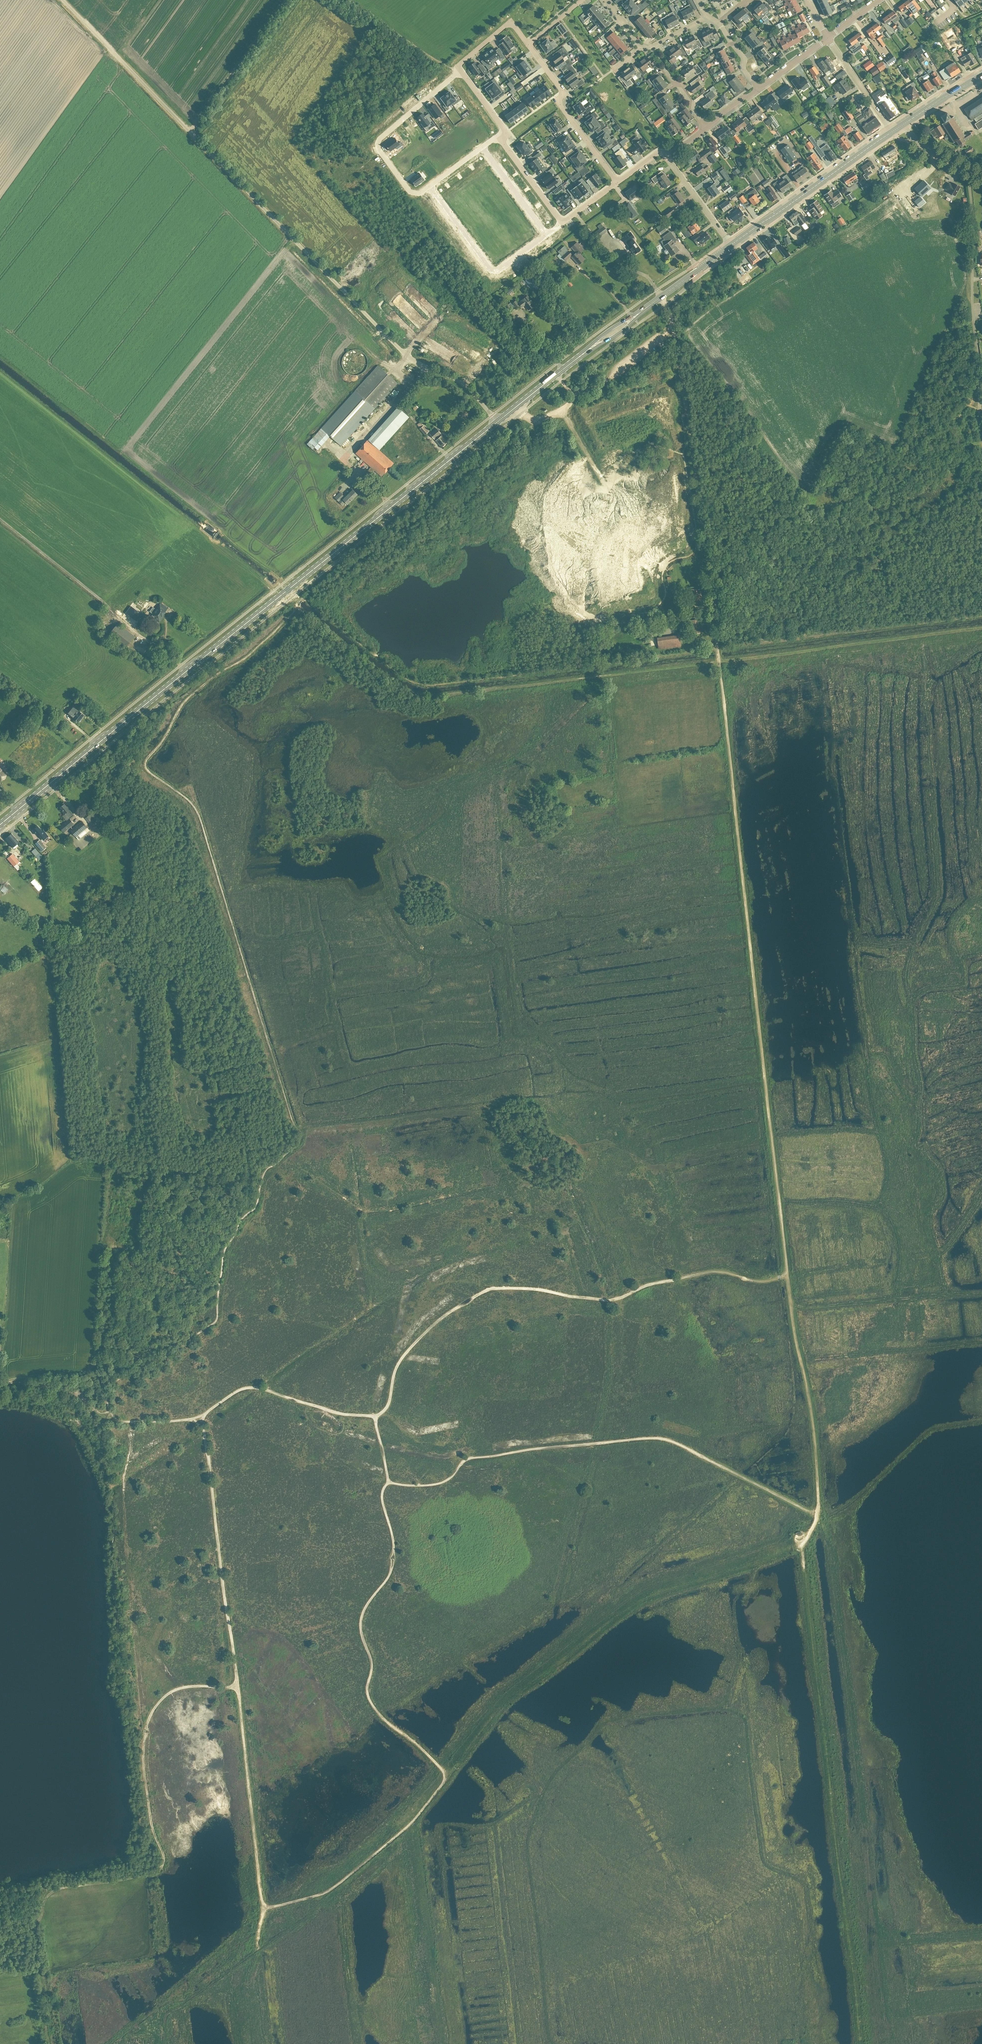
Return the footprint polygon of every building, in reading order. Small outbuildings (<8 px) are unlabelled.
[(635,3),(632,0),(628,0),(622,5),(623,5),(622,6),(624,8),(625,8),(627,10),(635,3)] [(693,11),(697,9),(692,0),(688,0),(687,1),(689,5),(685,7),(690,18),(695,15),(693,11)] [(798,5),(796,0),(794,0),(788,3),(787,2),(786,3),(784,4),(786,6),(788,5),(789,8),(790,8),(791,9),(798,5)] [(820,3),(823,9),(829,6),(826,0),(820,3)] [(905,3),(904,3),(908,8),(913,14),(920,8),(914,0),(912,1),(911,0),(908,0),(907,1),(906,0),(904,2),(905,3)] [(961,0),(954,0),(958,6),(960,7),(963,12),(965,11),(961,6),(964,4),(961,0)] [(964,4),(968,9),(970,7),(966,2),(969,0),(968,0),(961,0),(964,4)] [(756,5),(765,15),(769,12),(768,11),(772,9),(769,6),(766,8),(765,6),(761,1),(756,5)] [(635,3),(627,10),(628,12),(628,13),(629,15),(631,14),(631,15),(637,10),(639,13),(644,9),(640,4),(637,6),(635,3)] [(908,8),(904,3),(898,7),(902,12),(903,11),(904,12),(905,11),(905,10),(908,8)] [(594,5),(586,12),(589,16),(590,17),(598,10),(594,5)] [(761,18),(762,19),(766,23),(769,20),(765,15),(756,5),(752,8),(756,12),(757,14),(755,16),(758,20),(761,18)] [(790,8),(789,8),(787,9),(789,12),(791,11),(793,15),(801,11),(798,5),(791,9),(790,8)] [(829,6),(823,9),(826,16),(832,13),(829,6)] [(690,18),(685,7),(680,10),(685,20),(690,18)] [(750,20),(748,17),(749,17),(751,19),(753,17),(749,12),(747,14),(743,9),(738,14),(744,21),(746,23),(750,20)] [(594,21),(602,15),(598,10),(590,17),(589,16),(586,18),(588,20),(591,18),(594,21)] [(672,17),(670,18),(674,26),(679,24),(675,16),(677,14),(676,10),(673,12),(673,13),(672,14),(672,15),(672,17)] [(897,19),(896,17),(897,16),(894,11),(888,15),(892,20),(895,24),(897,22),(896,20),(897,19)] [(744,21),(738,14),(733,18),(737,23),(735,25),(739,30),(743,26),(741,23),(744,21)] [(886,24),(888,23),(889,25),(891,24),(889,22),(892,20),(888,15),(887,14),(885,16),(885,17),(882,19),(886,24)] [(595,29),(598,26),(606,19),(602,15),(594,21),(597,25),(594,27),(595,29)] [(666,16),(666,17),(660,19),(663,25),(666,23),(669,29),(674,26),(670,18),(668,15),(667,15),(666,16)] [(638,26),(645,20),(641,16),(635,21),(638,26)] [(909,26),(914,22),(911,17),(906,21),(909,26)] [(606,19),(598,26),(602,31),(609,24),(606,19)] [(648,24),(645,20),(638,26),(642,30),(648,24)] [(878,23),(872,27),(876,32),(878,30),(880,33),(884,31),(881,28),(881,27),(878,23)] [(652,28),(648,24),(642,30),(645,34),(652,28)] [(800,27),(804,35),(810,32),(805,24),(801,26),(800,24),(797,25),(798,27),(799,28),(800,27)] [(796,33),(799,38),(804,35),(800,27),(799,28),(798,27),(795,29),(794,27),(792,28),(793,31),(795,30),(796,33)] [(866,31),(872,38),(872,39),(876,37),(873,33),(876,32),(872,27),(866,31)] [(655,32),(652,28),(645,34),(649,38),(655,32)] [(712,31),(710,28),(705,30),(710,39),(712,38),(714,41),(716,41),(720,39),(714,29),(712,31)] [(756,37),(754,35),(755,33),(754,31),(753,31),(751,29),(746,33),(748,35),(744,38),(749,43),(756,37)] [(710,39),(705,30),(701,33),(704,40),(702,41),(705,47),(710,44),(708,40),(710,39)] [(617,36),(613,32),(609,36),(606,32),(601,37),(604,41),(604,40),(608,44),(610,42),(617,36)] [(865,39),(863,37),(860,32),(854,36),(858,41),(860,40),(862,43),(864,40),(865,39)] [(791,37),(795,44),(801,41),(799,38),(796,33),(792,35),(791,33),(788,35),(789,37),(791,37)] [(697,48),(695,44),(697,43),(693,35),(688,37),(694,49),(697,48)] [(502,49),(507,56),(512,51),(511,49),(514,47),(512,43),(510,41),(511,41),(508,37),(508,38),(506,36),(500,41),(502,43),(502,44),(499,46),(502,49)] [(614,46),(613,46),(620,40),(617,36),(610,42),(612,44),(608,47),(610,49),(614,46)] [(785,40),(789,47),(795,44),(791,37),(789,37),(786,38),(785,36),(782,38),(783,40),(784,40),(785,40)] [(860,44),(858,41),(854,36),(849,41),(852,45),(850,47),(851,50),(860,44)] [(694,49),(688,37),(683,40),(687,47),(684,48),(688,55),(690,53),(689,52),(694,49)] [(756,45),(758,47),(764,43),(766,42),(764,39),(762,41),(760,39),(758,40),(756,37),(749,43),(753,48),(756,45)] [(546,53),(553,48),(552,46),(555,43),(553,41),(554,41),(553,41),(551,43),(548,39),(543,42),(544,42),(540,45),(546,53)] [(779,39),(777,41),(778,43),(779,42),(784,50),(789,47),(785,40),(784,40),(783,40),(781,41),(779,39)] [(578,46),(573,40),(569,43),(571,46),(572,45),(575,49),(578,46)] [(611,56),(617,50),(624,44),(620,40),(613,46),(614,46),(615,48),(609,53),(611,56)] [(767,48),(764,43),(758,47),(760,50),(757,53),(761,58),(768,52),(766,50),(767,48)] [(615,56),(618,60),(625,55),(623,53),(627,49),(624,44),(617,50),(619,52),(615,56)] [(954,54),(963,48),(960,44),(951,49),(954,54)] [(686,53),(682,48),(680,50),(677,46),(676,45),(671,48),(678,57),(680,55),(682,57),(686,53)] [(921,47),(914,51),(918,57),(924,53),(921,47)] [(499,59),(501,61),(505,58),(502,53),(499,55),(494,48),(491,50),(491,49),(488,52),(496,62),(499,59)] [(556,64),(563,58),(563,59),(564,58),(561,55),(564,54),(562,52),(563,51),(561,48),(556,52),(558,54),(552,59),(555,64),(556,64)] [(678,57),(671,48),(666,52),(669,55),(666,57),(668,59),(672,64),(677,61),(677,60),(675,59),(678,57)] [(719,58),(726,54),(723,49),(716,52),(712,54),(713,56),(717,54),(719,57),(719,58)] [(496,62),(488,52),(485,54),(486,54),(483,56),(488,63),(485,65),(489,70),(494,66),(492,64),(496,62)] [(768,52),(761,58),(765,63),(768,60),(772,65),(777,60),(771,53),(769,54),(768,52)] [(962,61),(965,67),(970,64),(971,66),(977,62),(971,52),(965,56),(967,59),(962,61)] [(722,63),(729,60),(726,54),(719,58),(719,57),(715,59),(716,61),(720,59),(721,63),(722,63)] [(892,54),(884,59),(889,66),(897,61),(892,54)] [(657,65),(653,59),(651,58),(649,59),(648,57),(647,56),(642,60),(648,68),(650,67),(652,69),(652,68),(657,65)] [(565,61),(563,59),(563,58),(556,64),(555,64),(558,69),(560,68),(564,65),(566,67),(567,69),(572,65),(574,64),(569,58),(565,61)] [(827,58),(824,61),(828,68),(829,70),(831,73),(835,70),(833,67),(827,58)] [(517,73),(528,65),(527,64),(528,64),(526,61),(525,61),(525,60),(519,65),(517,62),(511,66),(513,69),(514,68),(518,72),(517,73)] [(638,70),(642,74),(642,76),(647,72),(646,70),(648,68),(642,60),(637,63),(638,64),(641,68),(638,70)] [(724,68),(731,65),(729,60),(722,63),(721,63),(718,65),(719,67),(722,65),(724,68)] [(828,68),(824,61),(823,60),(818,63),(825,73),(829,70),(828,68)] [(870,60),(863,65),(867,70),(874,65),(870,60)] [(882,61),(876,65),(881,72),(887,68),(886,67),(888,65),(884,60),(882,62),(882,61)] [(481,64),(478,66),(475,62),(469,66),(476,75),(479,73),(482,76),(487,72),(481,64)] [(943,76),(946,81),(947,80),(952,77),(956,74),(961,71),(954,62),(950,65),(946,68),(940,72),(943,76)] [(697,74),(702,71),(697,64),(693,67),(691,65),(682,71),(687,77),(695,71),(697,74)] [(528,65),(517,73),(522,80),(528,76),(526,74),(531,70),(531,69),(531,68),(529,65),(529,66),(528,65)] [(564,77),(568,82),(576,76),(578,74),(576,71),(572,65),(567,69),(570,73),(566,76),(564,77)] [(637,77),(642,74),(638,70),(638,69),(635,71),(631,65),(626,69),(632,77),(635,75),(637,77)] [(727,74),(734,70),(731,65),(724,68),(721,70),(722,72),(725,70),(727,74)] [(815,80),(820,76),(814,66),(813,67),(812,66),(810,67),(810,68),(810,69),(809,69),(813,75),(812,76),(815,80)] [(873,75),(879,72),(876,67),(870,71),(873,75)] [(632,77),(626,69),(621,73),(625,79),(623,80),(628,87),(633,83),(630,79),(632,77)] [(937,86),(942,83),(938,76),(935,72),(932,74),(934,78),(932,79),(937,86)] [(877,84),(882,80),(878,74),(873,77),(877,84)] [(927,92),(934,88),(929,80),(926,82),(925,80),(929,77),(927,74),(922,77),(922,76),(918,79),(920,81),(922,84),(927,92)] [(654,87),(656,86),(663,80),(661,76),(659,75),(655,78),(654,76),(649,79),(649,80),(654,87)] [(568,82),(571,87),(577,83),(579,85),(584,82),(582,79),(579,81),(576,76),(568,82)] [(728,86),(731,84),(733,87),(740,81),(737,76),(733,79),(730,76),(723,80),(728,86)] [(828,87),(831,85),(825,76),(822,78),(828,87)] [(700,84),(702,82),(699,77),(695,80),(697,83),(690,88),(694,93),(702,87),(700,84)] [(798,77),(792,81),(798,90),(801,88),(804,85),(807,83),(808,82),(804,77),(801,79),(801,80),(800,80),(798,77)] [(488,92),(489,94),(500,86),(494,78),(489,83),(490,85),(485,89),(487,92),(488,92)] [(843,94),(850,89),(846,84),(843,79),(836,84),(840,90),(843,94)] [(663,80),(656,86),(660,90),(667,85),(663,80)] [(744,87),(740,81),(733,87),(730,89),(733,92),(734,94),(736,96),(742,92),(740,90),(744,87)] [(540,89),(546,97),(551,93),(548,89),(551,87),(546,82),(544,84),(545,85),(540,89)] [(912,101),(919,96),(915,90),(916,90),(914,87),(911,83),(906,87),(908,90),(906,92),(908,96),(906,98),(908,101),(911,99),(912,101)] [(792,91),(787,84),(777,92),(782,99),(783,98),(784,100),(788,97),(787,95),(792,91)] [(500,86),(489,94),(491,96),(490,96),(492,99),(498,95),(500,98),(505,93),(500,86)] [(540,89),(536,92),(542,100),(546,97),(540,89)] [(710,100),(716,96),(712,90),(705,95),(707,98),(705,100),(701,103),(705,109),(713,103),(710,100)] [(445,95),(452,104),(453,106),(460,100),(457,96),(454,97),(450,91),(449,92),(449,91),(446,94),(445,95)] [(883,91),(877,95),(880,100),(877,102),(879,106),(888,119),(888,120),(895,115),(899,112),(883,91)] [(542,100),(536,92),(531,96),(537,104),(542,100)] [(663,104),(671,99),(667,93),(663,97),(661,94),(655,98),(659,103),(661,102),(663,104)] [(776,102),(779,106),(783,103),(777,95),(774,98),(771,94),(767,97),(764,99),(765,101),(762,103),(766,109),(771,106),(776,102)] [(448,107),(452,104),(445,95),(441,98),(445,104),(443,106),(446,111),(449,109),(448,107)] [(532,108),(537,104),(531,96),(526,99),(532,108)] [(830,96),(827,98),(825,100),(830,107),(835,103),(830,96)] [(975,118),(977,122),(975,124),(974,124),(975,124),(978,130),(979,130),(981,127),(981,98),(964,109),(969,116),(972,121),(975,118)] [(671,99),(663,104),(665,107),(663,108),(665,111),(667,113),(672,109),(670,107),(674,104),(671,99)] [(523,102),(519,106),(524,114),(529,110),(523,102)] [(580,102),(574,107),(576,109),(575,110),(577,112),(579,115),(583,112),(585,114),(594,108),(589,102),(583,106),(580,102)] [(442,114),(435,104),(429,109),(436,118),(440,116),(442,118),(444,116),(442,113),(442,114)] [(514,109),(520,117),(524,114),(519,106),(514,109)] [(762,118),(760,115),(762,113),(757,106),(747,114),(752,121),(757,117),(759,121),(762,118)] [(692,116),(686,108),(677,114),(686,126),(691,122),(689,119),(692,116)] [(510,112),(516,120),(520,117),(514,109),(510,112)] [(843,112),(849,121),(854,117),(848,109),(843,112)] [(860,112),(855,116),(868,134),(881,125),(875,117),(873,114),(873,113),(871,110),(869,110),(869,109),(868,109),(867,109),(866,110),(864,111),(865,111),(864,116),(865,117),(864,117),(860,112)] [(511,123),(516,120),(510,112),(505,116),(511,123)] [(588,127),(589,127),(598,120),(596,118),(598,116),(595,112),(590,115),(591,118),(585,122),(586,123),(585,124),(587,127),(588,127)] [(973,135),(975,134),(973,131),(971,132),(970,131),(965,135),(953,117),(951,118),(947,112),(940,116),(944,122),(942,124),(954,143),(956,141),(959,144),(962,147),(965,145),(965,141),(973,135)] [(423,114),(418,118),(422,123),(420,123),(424,128),(428,125),(431,129),(436,125),(430,117),(427,119),(423,114)] [(779,126),(772,115),(769,117),(772,122),(774,120),(774,121),(772,122),(776,128),(779,126)] [(679,130),(678,129),(680,128),(673,117),(668,121),(671,124),(667,127),(672,135),(679,130)] [(748,132),(754,128),(748,120),(745,123),(741,117),(737,120),(737,121),(732,124),(737,131),(745,125),(746,127),(745,128),(748,132)] [(556,120),(551,124),(550,124),(551,124),(555,130),(553,132),(556,137),(562,133),(560,131),(562,129),(562,128),(556,120)] [(599,127),(600,130),(605,126),(602,122),(600,123),(598,120),(589,127),(589,128),(588,128),(591,132),(592,131),(592,132),(599,127)] [(413,122),(407,127),(414,136),(420,132),(413,122)] [(823,132),(830,127),(826,122),(820,127),(823,132)] [(478,123),(471,129),(479,140),(483,136),(479,130),(482,128),(478,123)] [(839,134),(844,130),(839,123),(834,126),(839,134)] [(938,138),(945,133),(940,125),(934,129),(930,131),(934,137),(936,136),(938,138)] [(720,139),(730,132),(726,126),(716,133),(720,139)] [(600,141),(601,143),(610,136),(609,133),(610,132),(606,127),(602,130),(604,133),(597,138),(599,141),(600,141)] [(856,139),(857,142),(863,138),(864,137),(862,134),(861,135),(858,131),(856,128),(855,128),(854,127),(852,128),(852,129),(853,130),(850,132),(853,135),(853,136),(852,137),(854,139),(855,140),(856,139)] [(471,129),(464,134),(467,139),(470,137),(474,143),(479,140),(471,129)] [(735,134),(732,136),(737,143),(740,141),(735,134)] [(562,147),(571,140),(570,138),(568,135),(568,136),(567,135),(561,139),(559,136),(554,140),(557,145),(559,144),(562,147)] [(453,141),(454,142),(461,152),(462,151),(463,152),(466,149),(466,148),(462,143),(465,141),(461,136),(453,141)] [(614,137),(611,140),(609,137),(611,136),(610,136),(601,143),(603,145),(602,145),(605,149),(611,143),(613,146),(618,143),(614,137)] [(814,148),(818,154),(823,151),(821,149),(820,150),(814,141),(815,141),(811,136),(808,138),(815,148),(814,148)] [(845,151),(851,146),(846,139),(846,140),(843,136),(838,140),(840,143),(837,145),(837,146),(839,149),(840,149),(843,148),(845,151)] [(713,152),(717,149),(714,145),(717,143),(714,139),(714,140),(711,137),(710,138),(710,137),(709,137),(707,138),(707,139),(708,140),(707,140),(711,146),(709,147),(713,152)] [(395,138),(386,145),(390,151),(394,148),(396,147),(398,150),(404,146),(401,142),(399,143),(395,138)] [(571,140),(562,147),(564,150),(562,152),(566,157),(567,156),(571,153),(569,150),(575,146),(575,145),(575,144),(573,142),(572,142),(571,140)] [(643,140),(641,141),(640,140),(634,144),(636,146),(630,150),(634,155),(640,151),(641,153),(647,149),(645,146),(647,145),(643,140)] [(805,145),(809,150),(814,147),(809,141),(805,145)] [(454,142),(446,147),(450,153),(453,151),(457,156),(457,155),(458,156),(461,154),(460,153),(462,152),(461,152),(454,142)] [(521,152),(524,155),(526,154),(528,156),(533,152),(532,149),(530,150),(526,145),(524,142),(522,143),(521,142),(518,144),(519,145),(517,146),(520,150),(521,152)] [(790,163),(797,158),(788,145),(781,150),(790,163)] [(722,146),(719,148),(725,156),(728,154),(722,146)] [(888,155),(896,150),(893,146),(881,153),(886,161),(890,158),(888,155)] [(401,165),(410,158),(408,155),(410,153),(406,147),(400,152),(402,156),(397,160),(397,162),(399,165),(401,165)] [(823,152),(823,151),(818,154),(821,158),(825,155),(830,161),(836,157),(832,153),(829,148),(823,152)] [(623,159),(625,157),(620,150),(615,154),(618,157),(614,159),(621,168),(622,167),(623,168),(626,166),(625,165),(627,164),(626,163),(623,159)] [(697,158),(698,159),(700,162),(710,154),(708,151),(700,156),(695,150),(692,151),(692,152),(685,157),(689,163),(697,158)] [(572,152),(571,153),(567,156),(570,161),(572,160),(574,163),(584,156),(582,153),(581,154),(579,152),(580,152),(579,151),(579,152),(574,155),(572,152)] [(446,152),(439,157),(444,165),(449,161),(447,159),(450,157),(446,152)] [(534,160),(530,163),(533,168),(543,161),(539,156),(541,155),(539,152),(532,157),(534,160)] [(817,171),(818,170),(819,170),(820,169),(823,167),(820,163),(821,163),(814,153),(807,158),(814,168),(815,167),(817,171)] [(709,157),(713,164),(718,161),(713,154),(709,157)] [(586,158),(584,156),(574,163),(577,166),(575,167),(579,173),(580,172),(584,168),(582,165),(584,164),(586,162),(587,162),(586,161),(585,159),(586,158)] [(439,157),(432,163),(435,168),(438,166),(440,168),(444,165),(439,157)] [(410,158),(401,165),(401,167),(403,170),(404,170),(405,170),(410,166),(413,170),(419,165),(415,159),(413,161),(410,158)] [(543,161),(533,168),(537,173),(542,170),(543,172),(548,168),(543,161)] [(872,173),(871,172),(871,170),(875,168),(870,161),(861,167),(865,174),(863,176),(864,177),(865,178),(866,181),(867,180),(869,178),(868,176),(872,173)] [(707,164),(706,165),(706,164),(703,164),(701,165),(694,170),(697,175),(704,170),(704,171),(709,168),(707,164)] [(798,183),(806,177),(809,175),(805,168),(804,168),(802,165),(792,173),(794,176),(793,176),(798,183)] [(589,171),(586,167),(584,168),(580,172),(583,176),(589,171)] [(552,168),(546,172),(548,175),(542,179),(545,184),(555,177),(553,174),(555,173),(552,168)] [(730,178),(724,169),(720,172),(727,181),(730,178)] [(888,179),(896,175),(894,170),(886,174),(888,179)] [(853,181),(854,183),(855,184),(858,182),(856,179),(857,178),(854,172),(843,179),(847,184),(853,181)] [(415,178),(412,180),(416,186),(424,180),(419,173),(414,177),(415,178)] [(710,192),(720,186),(718,183),(719,182),(716,178),(719,176),(716,173),(711,177),(715,182),(707,188),(710,192)] [(902,182),(908,177),(906,173),(899,179),(902,182)] [(596,174),(589,178),(596,187),(602,182),(596,174)] [(665,188),(671,183),(664,174),(659,177),(657,174),(651,178),(655,183),(659,180),(665,188)] [(781,182),(787,190),(791,186),(787,181),(790,179),(786,174),(782,177),(784,180),(781,182)] [(555,184),(557,187),(563,183),(559,178),(557,180),(555,177),(545,184),(549,189),(555,184)] [(579,184),(576,186),(583,196),(586,194),(586,195),(589,193),(588,192),(589,192),(585,187),(587,185),(582,178),(578,181),(579,184)] [(868,183),(867,180),(866,181),(865,178),(859,182),(862,186),(864,189),(867,187),(868,188),(870,187),(868,183)] [(922,196),(931,188),(924,180),(915,189),(922,196)] [(787,190),(781,182),(779,183),(777,181),(772,184),(776,189),(778,187),(782,193),(787,190)] [(854,191),(860,187),(858,183),(851,186),(854,191)] [(949,183),(945,189),(950,191),(949,193),(955,196),(960,186),(954,183),(953,186),(951,185),(952,185),(949,183)] [(641,193),(635,185),(625,192),(631,200),(641,193)] [(581,197),(583,196),(576,186),(573,188),(571,186),(567,189),(572,196),(574,194),(578,200),(579,199),(579,200),(582,198),(581,197)] [(720,192),(718,191),(722,188),(720,186),(710,192),(714,197),(720,192)] [(772,202),(777,198),(775,194),(770,186),(766,189),(769,193),(767,194),(772,202)] [(547,193),(552,199),(557,195),(553,189),(547,193)] [(751,197),(749,199),(754,205),(759,201),(755,195),(757,193),(754,189),(748,194),(751,197)] [(678,204),(683,200),(679,194),(680,194),(678,191),(674,194),(671,190),(666,194),(668,197),(671,194),(678,204)] [(842,196),(840,193),(838,190),(834,193),(833,194),(831,191),(825,195),(831,204),(837,200),(837,199),(842,196)] [(850,201),(855,197),(852,192),(846,196),(850,201)] [(561,204),(565,210),(570,205),(568,202),(572,199),(567,194),(564,196),(563,195),(557,200),(558,201),(557,201),(559,205),(561,204)] [(920,197),(915,202),(919,207),(925,203),(920,197)] [(720,206),(724,211),(731,206),(727,200),(720,206)] [(927,210),(935,205),(932,200),(924,205),(927,210)] [(811,205),(813,209),(811,211),(817,219),(822,216),(819,212),(823,210),(817,201),(811,205)] [(623,206),(632,218),(637,214),(628,202),(623,206)] [(735,210),(740,216),(743,214),(741,212),(745,209),(741,202),(735,206),(737,208),(735,210)] [(675,211),(672,208),(672,207),(664,213),(667,217),(675,211)] [(740,216),(735,210),(729,215),(731,217),(730,218),(732,221),(733,220),(733,221),(740,216)] [(807,221),(804,217),(803,216),(801,217),(796,210),(792,213),(798,222),(799,223),(801,226),(807,221)] [(798,222),(792,213),(789,216),(795,225),(799,223),(798,222)] [(688,227),(693,234),(700,229),(696,223),(691,227),(691,226),(688,227)] [(598,238),(607,231),(604,226),(594,233),(598,238)] [(796,235),(802,231),(799,226),(793,231),(796,235)] [(635,254),(641,250),(633,239),(635,238),(631,232),(623,238),(635,254)] [(664,246),(667,249),(665,251),(664,252),(666,254),(667,254),(669,252),(672,255),(679,250),(671,240),(674,237),(670,232),(663,237),(668,243),(664,246)] [(692,238),(699,246),(702,244),(710,238),(705,232),(699,236),(697,234),(692,238)] [(769,236),(763,240),(770,250),(775,246),(773,243),(775,241),(776,242),(772,236),(769,238),(769,236)] [(783,238),(786,245),(791,243),(789,236),(783,238)] [(572,247),(576,252),(572,257),(579,265),(585,259),(580,253),(584,250),(582,247),(583,245),(581,243),(579,244),(577,242),(572,247)] [(761,252),(758,249),(758,248),(754,242),(750,245),(754,251),(757,255),(761,252)] [(754,251),(750,245),(746,248),(750,253),(749,254),(752,258),(757,255),(754,251)] [(566,261),(573,255),(564,246),(558,252),(566,261)] [(762,261),(769,256),(765,252),(759,257),(762,261)] [(541,285),(531,275),(526,280),(536,290),(541,285)] [(522,307),(525,305),(529,310),(535,305),(528,296),(521,300),(522,301),(519,303),(522,307)] [(505,300),(503,303),(510,312),(513,310),(505,300)] [(447,342),(449,340),(443,334),(441,336),(447,342)] [(333,435),(344,424),(341,421),(330,432),(333,435)] [(425,435),(428,432),(423,426),(420,429),(425,435)] [(316,450),(330,434),(322,427),(308,443),(316,450)] [(447,438),(446,436),(445,436),(443,437),(442,435),(440,437),(439,435),(441,433),(436,429),(430,434),(434,439),(436,437),(437,439),(436,440),(442,447),(447,442),(446,440),(447,438)] [(382,476),(394,463),(368,440),(356,453),(382,476)] [(340,493),(335,498),(343,505),(346,502),(348,504),(354,498),(357,494),(353,489),(349,493),(346,496),(345,495),(344,496),(340,493)] [(691,603),(702,603),(701,589),(691,589),(691,603)] [(162,616),(168,609),(161,603),(152,615),(156,618),(155,619),(159,622),(163,617),(162,616)] [(141,614),(132,606),(127,612),(136,620),(141,614)] [(690,635),(700,633),(698,619),(688,620),(690,635)] [(125,648),(135,636),(118,623),(109,635),(125,648)] [(681,646),(679,634),(657,637),(659,649),(681,646)] [(78,722),(84,715),(79,711),(73,717),(78,722)] [(64,832),(74,824),(68,817),(72,813),(64,804),(60,807),(63,810),(62,811),(64,814),(62,816),(65,820),(66,819),(67,821),(59,827),(64,832)] [(90,816),(89,815),(85,818),(91,825),(97,820),(92,814),(90,816)] [(84,830),(87,827),(82,821),(70,830),(76,837),(79,839),(84,835),(81,832),(84,830)] [(38,826),(33,830),(37,835),(39,834),(43,839),(48,836),(43,830),(41,831),(38,826)] [(12,847),(19,842),(13,835),(6,840),(12,847)] [(42,850),(45,847),(42,844),(39,840),(36,843),(42,850)] [(7,858),(14,866),(19,861),(12,853),(7,858)] [(2,884),(0,886),(0,890),(5,893),(8,889),(2,884)]
